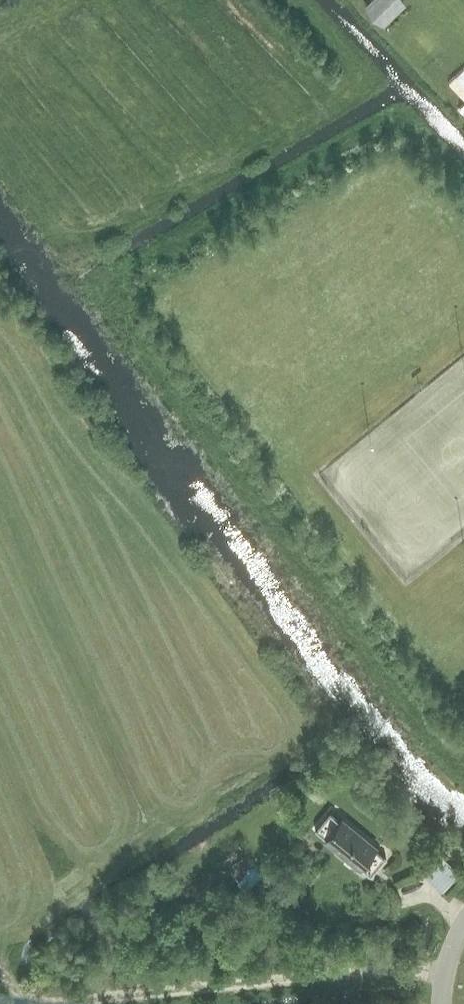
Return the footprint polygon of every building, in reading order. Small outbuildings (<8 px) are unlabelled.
[(330,811),(315,829),(371,875),(386,857),(330,811)] [(274,871),(254,854),(231,881),(262,906),(279,886),(269,878),(274,871)]
